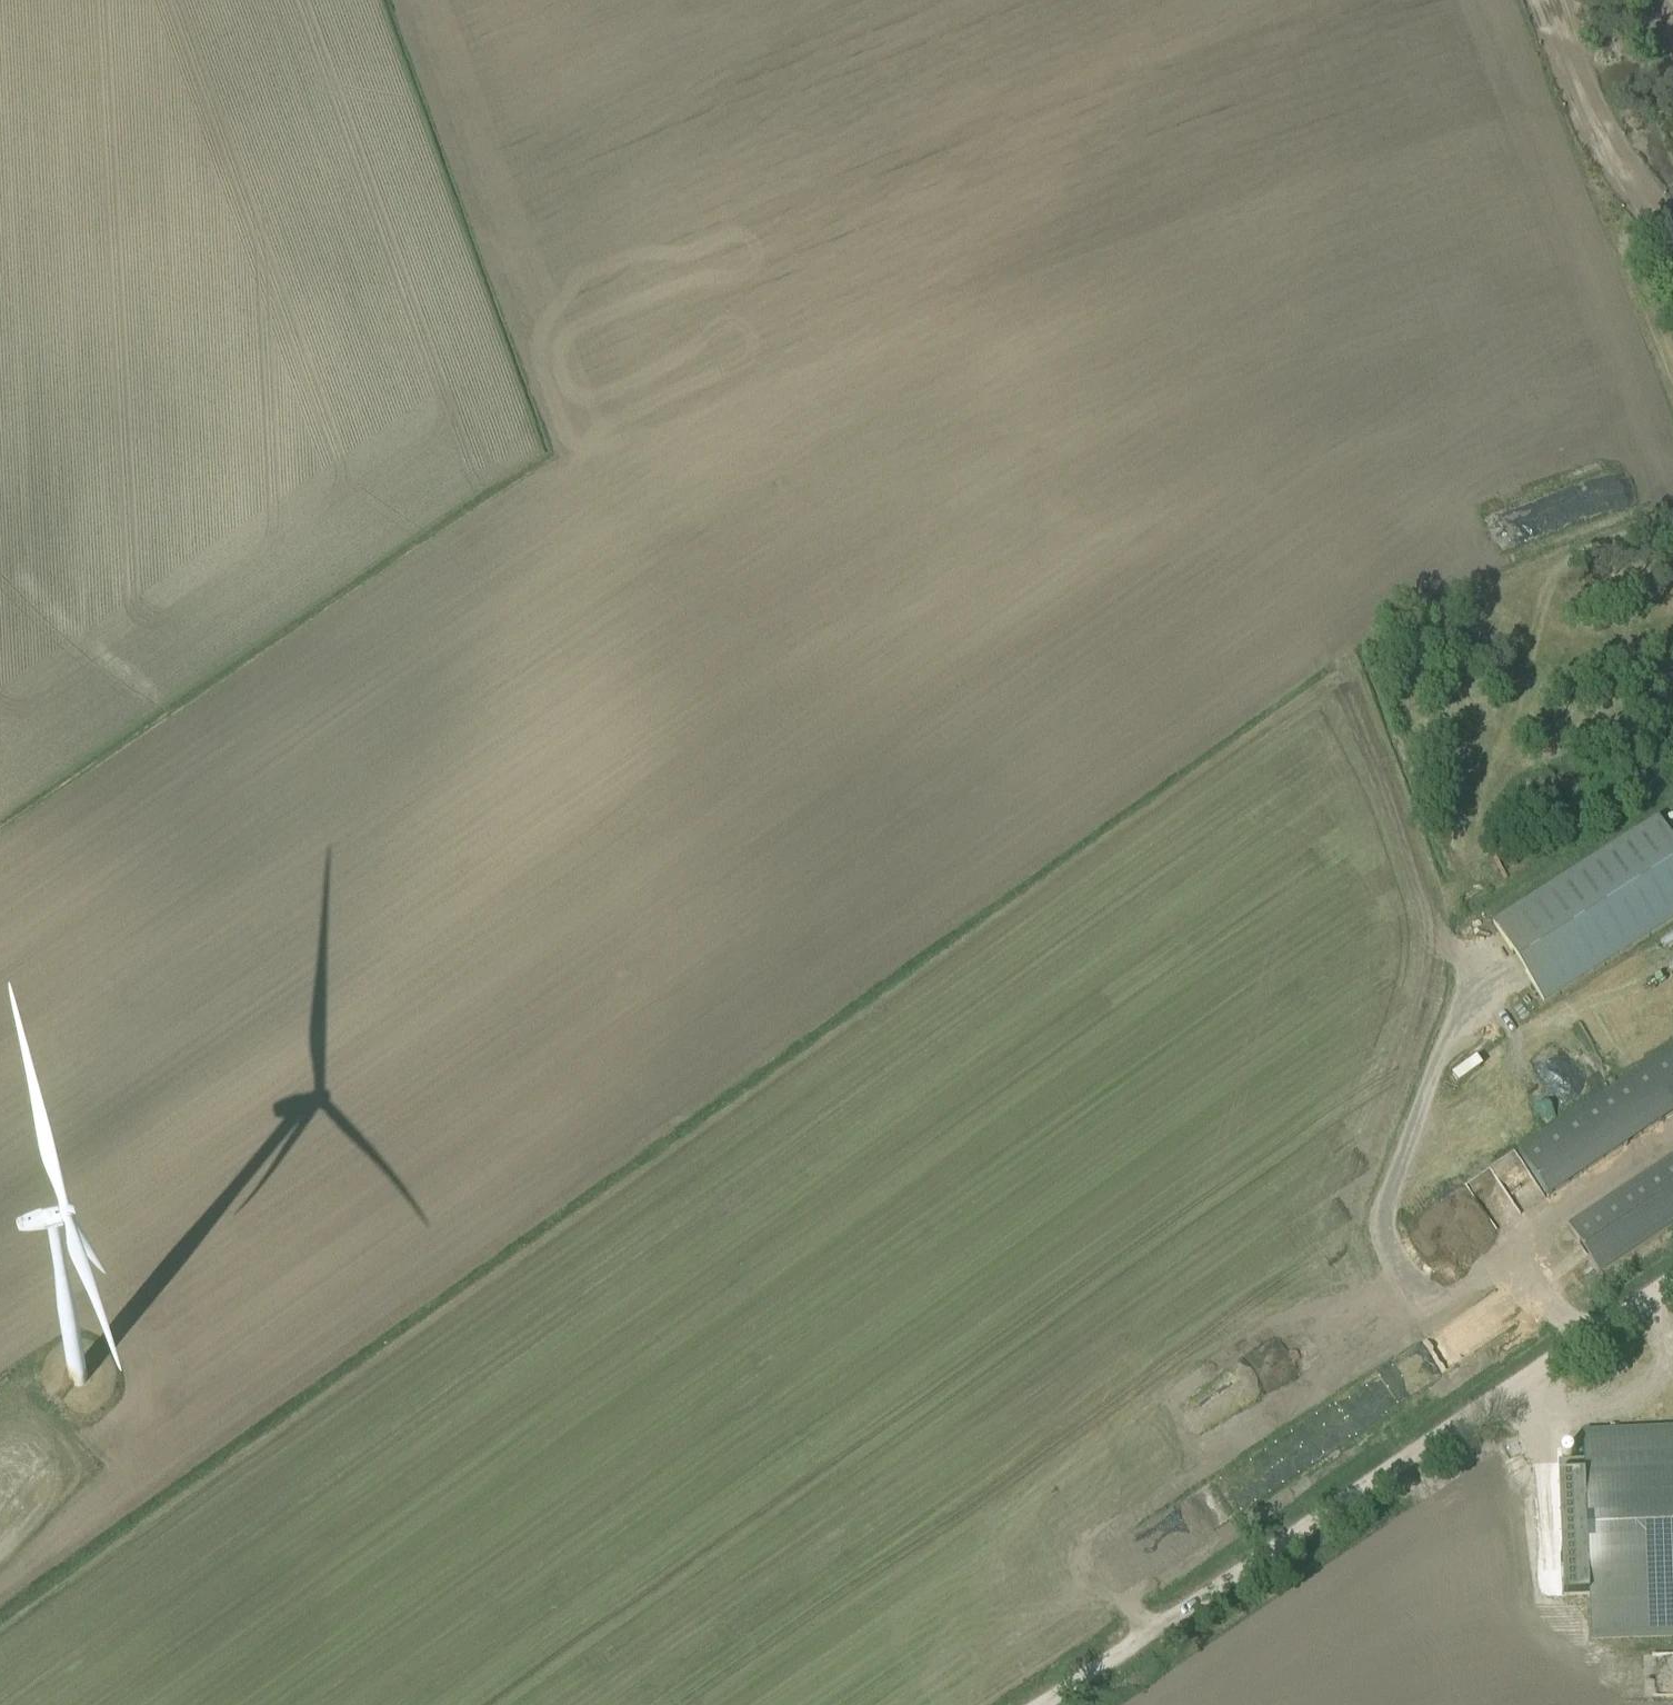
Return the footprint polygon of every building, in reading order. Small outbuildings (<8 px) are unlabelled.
[(1543,1005),(1672,922),(1672,843),(1658,819),(1493,925),(1543,1005)] [(1549,1197),(1672,1115),(1672,1048),(1518,1151),(1549,1197)] [(1514,1154),(1443,1195),(1462,1227),(1469,1223),(1475,1234),(1482,1230),(1477,1220),(1494,1210),(1489,1200),(1508,1189),(1503,1179),(1522,1168),(1514,1154)] [(1600,1275),(1672,1227),(1672,1157),(1568,1227),(1600,1275)] [(80,1364),(78,1364),(75,1364),(73,1365),(71,1366),(69,1367),(67,1369),(66,1371),(65,1373),(64,1376),(65,1378),(65,1381),(66,1383),(67,1385),(69,1387),(71,1388),(73,1390),(75,1390),(78,1390),(80,1390),(83,1390),(85,1388),(87,1387),(88,1385),(90,1383),(91,1381),(91,1378),(91,1376),(91,1373),(90,1371),(88,1369),(87,1367),(85,1366),(83,1365),(80,1364)] [(1583,1432),(1585,1493),(1575,1494),(1578,1578),(1588,1577),(1591,1640),(1672,1636),(1672,1428),(1583,1432)]
